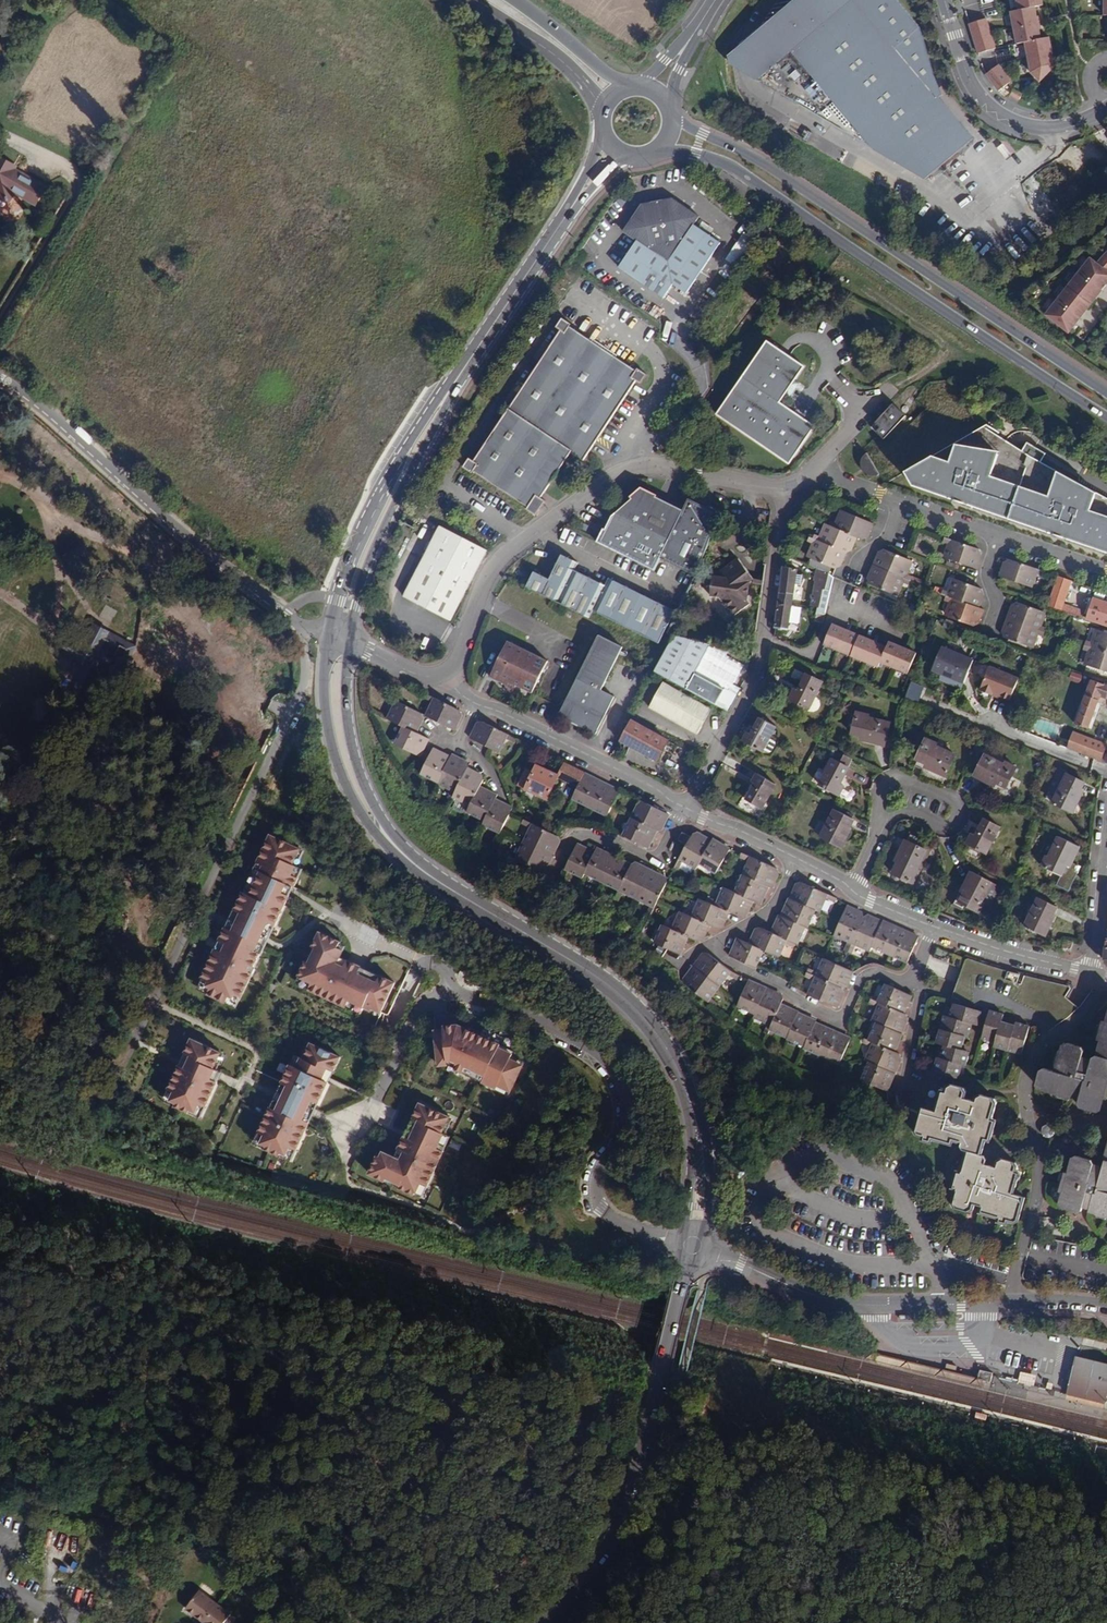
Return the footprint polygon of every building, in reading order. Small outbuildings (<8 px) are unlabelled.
[(939,101),(925,83),(934,76),(921,31),(895,0),(887,0),(868,16),(855,0),(798,0),(751,39),(754,63),(760,79),(769,90),(818,119),(824,114),(836,129),(925,183),(974,142),(939,101)] [(1043,4),(1042,0),(1017,0),(1018,9),(1034,5),(1043,4)] [(1018,9),(1010,10),(1013,27),(1037,22),(1034,5),(1018,9)] [(985,18),(976,20),(981,36),(989,33),(985,18)] [(976,20),(968,23),(972,38),(981,36),(976,20)] [(1040,38),(1037,22),(1013,27),(1016,43),(1024,41),(1040,38)] [(994,48),(989,33),(981,36),(985,51),(994,48)] [(981,36),(972,38),(977,54),(985,51),(981,36)] [(1040,38),(1024,41),(1027,58),(1052,53),(1048,36),(1040,38)] [(754,63),(751,39),(727,59),(730,67),(769,90),(760,79),(754,63)] [(1053,60),(1052,53),(1027,58),(1030,74),(1039,82),(1056,65),(1053,60)] [(1010,82),(997,65),(985,74),(994,88),(1001,82),(1004,87),(1010,82)] [(925,83),(939,101),(943,99),(934,76),(925,83)] [(1001,82),(994,88),(997,92),(1004,87),(1001,82)] [(1018,102),(1021,97),(1012,92),(1009,97),(1018,102)] [(818,119),(836,129),(824,114),(818,119)] [(1004,144),(998,148),(1005,159),(1011,155),(1004,144)] [(9,201),(15,191),(33,201),(35,198),(37,200),(42,191),(39,190),(41,187),(12,171),(14,168),(0,160),(0,196),(9,201)] [(699,216),(672,198),(642,205),(624,233),(637,242),(619,269),(664,299),(674,285),(687,294),(721,243),(694,225),(699,216)] [(744,232),(726,261),(737,267),(754,239),(744,232)] [(1095,261),(1091,258),(1046,315),(1069,333),(1106,285),(1106,246),(1095,261)] [(561,331),(507,411),(571,453),(584,462),(637,381),(641,385),(647,376),(638,370),(634,375),(567,331),(570,325),(561,319),(556,327),(561,331)] [(805,368),(767,342),(717,417),(789,466),(814,428),(780,404),(786,396),(790,399),(800,384),(796,382),(805,368)] [(876,433),(881,437),(904,415),(894,405),(876,424),(880,428),(876,433)] [(571,453),(507,411),(474,462),(469,459),(463,468),(472,474),(476,468),(530,504),(526,510),(536,516),(545,501),(541,498),(571,453)] [(904,415),(881,437),(884,440),(906,417),(904,415)] [(871,429),(876,433),(880,428),(876,424),(871,429)] [(907,476),(913,487),(953,501),(955,495),(968,499),(966,505),(1052,535),(1054,529),(1067,533),(1065,539),(1106,553),(1106,499),(1085,487),(1083,492),(1067,484),(1070,479),(1034,460),(1014,447),(1011,451),(996,442),(999,438),(984,428),(980,429),(983,433),(931,462),(907,476)] [(905,473),(907,476),(931,462),(983,433),(980,429),(905,473)] [(1008,443),(999,438),(996,442),(1011,451),(1014,447),(1008,443)] [(876,478),(880,476),(867,454),(864,457),(862,461),(861,466),(863,471),(865,475),(869,477),(872,478),(876,478)] [(1083,492),(1085,487),(1077,483),(1070,479),(1067,484),(1083,492)] [(630,498),(632,500),(640,493),(645,499),(650,495),(656,498),(657,497),(641,489),(630,498)] [(697,575),(718,520),(719,518),(714,516),(713,513),(707,510),(689,501),(684,513),(656,498),(650,495),(645,499),(640,493),(632,500),(612,517),(606,531),(603,537),(605,538),(601,545),(653,571),(655,566),(659,559),(693,576),(696,577),(697,575)] [(955,495),(953,501),(959,503),(966,505),(968,499),(955,495)] [(714,516),(719,518),(721,514),(708,508),(707,510),(713,513),(714,516)] [(838,530),(845,512),(841,511),(836,524),(832,522),(830,527),(838,530)] [(874,525),(845,512),(838,530),(830,527),(829,526),(822,543),(818,542),(811,559),(836,569),(839,565),(843,564),(848,554),(849,550),(854,548),(858,539),(863,541),(865,537),(870,536),(874,525)] [(822,543),(829,526),(825,525),(820,537),(816,536),(814,540),(818,542),(822,543)] [(487,551),(440,527),(404,597),(451,621),(487,551)] [(1057,537),(1065,539),(1067,533),(1054,529),(1052,535),(1057,537)] [(603,530),(597,543),(601,545),(605,538),(603,537),(606,531),(603,530)] [(811,559),(818,542),(814,540),(810,538),(808,543),(813,545),(808,558),(811,559)] [(947,559),(953,541),(945,538),(943,543),(948,544),(943,558),(947,559)] [(980,550),(953,541),(947,559),(977,569),(981,558),(978,554),(980,550)] [(902,578),(910,561),(884,550),(883,554),(877,556),(869,575),(871,579),(870,585),(895,596),(902,578)] [(527,588),(591,619),(594,612),(660,645),(676,613),(610,580),(606,587),(575,572),(579,565),(563,557),(550,581),(535,573),(527,588)] [(1029,586),(1035,568),(1009,559),(1007,563),(1003,565),(999,576),(1029,586)] [(753,581),(751,578),(738,560),(721,573),(715,578),(713,578),(710,597),(722,599),(735,616),(749,606),(747,602),(748,596),(745,596),(746,590),(749,590),(750,583),(753,581)] [(913,563),(910,561),(902,578),(910,582),(911,578),(907,576),(913,563)] [(779,605),(792,607),(798,570),(784,568),(779,605)] [(1043,571),(1035,568),(1029,586),(1032,587),(1037,574),(1042,575),(1043,571)] [(820,598),(824,575),(817,573),(813,597),(820,598)] [(696,577),(692,586),(698,590),(703,579),(697,575),(696,577)] [(1062,612),(1072,582),(1058,577),(1048,607),(1062,612)] [(910,582),(902,578),(895,596),(898,597),(903,584),(908,586),(910,582)] [(942,595),(946,596),(949,597),(956,580),(953,579),(948,592),(943,591),(942,595)] [(954,599),(947,617),(973,627),(975,622),(980,620),(984,611),(979,609),(983,598),(980,594),(982,590),(956,580),(949,597),(954,599)] [(949,597),(946,596),(945,601),(949,603),(944,616),(947,617),(954,599),(949,597)] [(811,607),(819,608),(820,598),(813,597),(811,607)] [(1106,626),(1106,604),(1094,599),(1087,619),(1106,626)] [(1037,630),(1043,612),(1017,602),(1016,606),(1010,609),(1003,629),(1005,633),(1004,638),(1009,640),(1027,646),(1030,647),(1037,630)] [(779,605),(775,629),(788,631),(792,607),(779,605)] [(1046,614),(1043,612),(1037,630),(1044,632),(1046,628),(1042,627),(1046,614)] [(85,645),(70,637),(63,653),(92,667),(103,646),(131,659),(138,644),(95,624),(85,645)] [(887,648),(876,643),(872,653),(867,651),(871,641),(849,632),(845,642),(840,639),(844,629),(832,625),(824,646),(837,651),(851,657),(866,663),(879,668),(880,663),(895,669),(908,674),(917,654),(906,649),(902,659),(896,657),(900,647),(889,642),(887,648)] [(845,642),(849,632),(844,629),(840,639),(845,642)] [(1087,666),(1099,630),(1095,629),(1090,643),(1086,642),(1084,649),(1088,651),(1083,664),(1087,666)] [(1044,632),(1037,630),(1030,647),(1033,648),(1038,635),(1043,637),(1044,632)] [(1099,630),(1087,666),(1106,673),(1106,633),(1099,630)] [(602,690),(623,647),(599,636),(559,717),(595,735),(615,697),(602,690)] [(656,672),(716,706),(725,691),(695,675),(711,647),(674,637),(656,672)] [(1027,646),(1009,640),(1008,642),(1026,649),(1027,646)] [(872,653),(876,643),(871,641),(867,651),(872,653)] [(532,694),(548,662),(507,642),(490,677),(506,685),(504,689),(512,693),(516,686),(532,694)] [(959,674),(967,677),(974,660),(939,645),(930,667),(942,673),(943,671),(958,678),(959,674)] [(906,649),(900,647),(896,657),(902,659),(906,649)] [(1004,694),(1012,697),(1019,679),(984,665),(975,687),(987,692),(988,691),(1002,697),(1004,694)] [(810,710),(823,683),(795,669),(791,677),(803,683),(798,692),(794,690),(790,699),(810,710)] [(919,700),(924,686),(911,681),(906,695),(919,700)] [(459,711),(401,682),(392,700),(396,703),(387,721),(404,730),(396,747),(418,758),(424,748),(425,749),(429,742),(416,735),(422,725),(419,719),(421,715),(454,731),(460,720),(458,715),(459,711)] [(1106,683),(1105,686),(1092,682),(1076,725),(1089,729),(1099,703),(1105,705),(1106,700),(1106,683)] [(698,734),(711,711),(663,684),(650,707),(698,734)] [(870,719),(870,717),(858,714),(852,735),(867,739),(866,741),(885,746),(890,724),(870,719)] [(762,753),(776,727),(761,718),(752,735),(748,734),(744,743),(762,753)] [(631,720),(621,740),(659,761),(670,743),(631,720)] [(508,735),(482,722),(480,726),(474,728),(469,738),(490,749),(499,754),(508,735)] [(1089,757),(1089,758),(1104,764),(1105,762),(1106,756),(1106,746),(1077,735),(1071,751),(1089,757)] [(765,749),(770,752),(776,742),(771,739),(765,749)] [(946,778),(956,757),(937,748),(938,746),(927,741),(918,760),(919,761),(916,767),(924,771),(927,765),(931,767),(930,770),(946,778)] [(510,814),(512,809),(501,804),(502,803),(495,799),(497,796),(491,792),(490,793),(479,788),(483,781),(477,778),(477,774),(468,769),(468,768),(463,765),(463,760),(452,755),(451,757),(444,754),(444,755),(434,750),(426,766),(423,773),(439,782),(438,785),(452,791),(456,793),(453,798),(467,805),(470,807),(468,813),(485,821),(483,825),(501,833),(510,814)] [(849,769),(853,760),(838,752),(833,760),(849,769)] [(1004,766),(985,757),(975,777),(996,787),(998,784),(1007,788),(1016,769),(1005,763),(1004,766)] [(840,785),(849,769),(833,760),(819,787),(839,797),(844,787),(840,785)] [(577,789),(584,775),(563,765),(558,777),(557,779),(577,789)] [(547,801),(557,779),(558,777),(536,767),(525,791),(547,801)] [(1076,802),(1085,784),(1067,775),(1068,773),(1060,769),(1049,792),(1057,796),(1054,803),(1073,813),(1078,803),(1076,802)] [(584,775),(577,789),(572,799),(591,808),(608,816),(620,791),(584,774),(584,775)] [(756,819),(776,785),(758,775),(753,783),(755,785),(741,810),(756,819)] [(669,815),(640,801),(634,815),(632,819),(624,835),(623,837),(648,849),(653,838),(655,838),(660,827),(665,825),(669,815)] [(470,807),(467,805),(462,815),(466,817),(468,813),(470,807)] [(632,819),(634,815),(625,811),(623,815),(632,819)] [(820,838),(841,849),(852,829),(850,828),(853,821),(835,811),(820,838)] [(987,855),(1001,828),(985,820),(976,837),(972,836),(967,845),(987,855)] [(556,837),(534,826),(532,825),(530,829),(523,844),(515,861),(540,874),(542,870),(549,867),(558,847),(556,842),(558,838),(556,837)] [(689,837),(685,846),(678,860),(683,862),(693,867),(696,869),(703,856),(717,863),(726,845),(712,838),(713,837),(709,835),(708,837),(697,832),(695,836),(691,834),(689,837)] [(685,846),(689,837),(682,833),(677,842),(685,846)] [(205,980),(202,987),(213,993),(212,996),(226,1003),(227,1000),(235,1003),(238,996),(241,998),(252,973),(248,972),(249,969),(250,966),(255,968),(261,954),(258,952),(264,941),(272,924),(275,925),(289,895),(285,894),(288,890),(290,886),(293,887),(298,878),(294,876),(299,867),(293,864),(300,849),(270,835),(257,863),(261,864),(247,893),(244,892),(235,910),(237,911),(228,929),(226,927),(219,940),(222,942),(218,950),(216,948),(202,979),(205,980)] [(922,873),(934,848),(925,844),(925,842),(912,835),(908,843),(906,842),(896,862),(899,863),(893,874),(913,884),(919,872),(922,873)] [(1072,864),(1080,848),(1059,838),(1049,858),(1047,857),(1042,867),(1062,877),(1057,887),(1069,893),(1079,873),(1077,872),(1079,867),(1072,864)] [(620,888),(619,891),(623,893),(651,906),(655,908),(659,901),(666,885),(667,883),(662,881),(661,875),(640,865),(635,867),(624,861),(623,863),(604,853),(605,852),(597,848),(595,853),(587,849),(586,850),(576,845),(565,868),(583,877),(585,872),(620,888)] [(751,858),(749,862),(743,876),(745,877),(737,895),(724,889),(717,904),(715,908),(706,904),(700,901),(693,914),(691,918),(682,914),(680,913),(674,927),(672,931),(664,927),(656,945),(680,956),(683,949),(682,948),(687,938),(698,943),(701,937),(705,936),(709,927),(717,930),(720,926),(725,924),(729,915),(741,920),(745,914),(750,912),(753,903),(760,906),(764,899),(762,898),(768,888),(772,890),(776,880),(774,875),(776,871),(751,858)] [(679,871),(683,862),(678,860),(674,868),(679,871)] [(991,887),(993,883),(973,873),(964,890),(969,892),(967,895),(963,893),(959,891),(952,906),(962,911),(964,907),(979,915),(985,904),(990,907),(998,890),(991,887)] [(827,895),(802,883),(800,888),(795,891),(786,910),(785,909),(781,917),(779,916),(776,923),(777,924),(772,934),(761,929),(759,933),(753,936),(749,944),(737,939),(733,947),(735,948),(730,958),(753,969),(763,951),(778,959),(785,945),(787,941),(796,945),(798,946),(806,930),(808,930),(816,912),(819,913),(825,900),(827,895)] [(623,893),(619,891),(614,899),(618,901),(623,893)] [(836,900),(827,895),(825,900),(834,904),(836,900)] [(1053,920),(1058,908),(1039,899),(1025,928),(1046,937),(1054,921),(1053,920)] [(651,917),(655,908),(651,906),(647,915),(651,917)] [(895,928),(891,926),(873,918),(868,921),(860,917),(858,912),(847,907),(834,937),(848,943),(852,945),(856,946),(870,952),(873,946),(887,952),(908,962),(919,939),(909,934),(909,933),(895,927),(895,928)] [(683,912),(682,914),(691,918),(693,914),(685,910),(683,912)] [(340,942),(320,933),(313,947),(323,952),(317,966),(306,961),(299,976),(302,978),(300,981),(310,986),(309,989),(346,1007),(348,1003),(362,1010),(364,1007),(371,1010),(372,1008),(380,1012),(394,983),(380,976),(378,979),(359,971),(361,967),(354,964),(347,960),(346,964),(338,960),(343,950),(338,948),(340,942)] [(787,941),(785,945),(793,950),(796,945),(787,941)] [(1062,951),(1071,954),(1073,944),(1064,941),(1062,951)] [(685,985),(706,1002),(709,999),(727,976),(730,972),(708,955),(706,958),(700,959),(686,976),(687,982),(685,985)] [(1074,988),(1073,985),(1066,984),(1066,986),(1062,985),(1063,983),(1055,982),(1054,983),(1051,983),(1051,981),(1040,979),(1040,981),(1036,979),(1036,978),(1026,975),(1022,986),(1017,984),(1021,974),(1016,973),(1016,974),(1013,973),(1013,972),(1005,969),(1005,971),(1001,970),(1001,968),(992,965),(991,966),(988,966),(989,964),(979,961),(979,963),(976,962),(976,960),(965,956),(958,976),(951,998),(973,996),(974,989),(986,990),(1005,996),(1035,1011),(1054,1028),(1068,1019),(1078,1010),(1071,1004),(1067,999),(1074,988)] [(850,983),(854,973),(824,960),(808,996),(838,1009),(843,999),(840,993),(845,984),(850,983)] [(737,978),(730,972),(727,976),(735,982),(737,978)] [(759,987),(749,983),(739,1006),(756,1013),(754,1019),(771,1027),(770,1029),(788,1038),(787,1040),(804,1048),(804,1050),(839,1066),(851,1040),(841,1036),(841,1034),(827,1028),(826,1029),(815,1024),(816,1023),(787,1009),(788,1008),(781,1005),(783,1001),(779,999),(777,994),(760,986),(759,987)] [(873,1045),(872,1049),(865,1061),(871,1065),(864,1082),(886,1092),(891,1081),(892,1082),(900,1064),(898,1060),(899,1056),(895,1054),(899,1046),(897,1046),(906,1025),(904,1020),(906,1016),(904,1015),(907,1008),(906,1007),(911,997),(888,987),(880,1004),(878,1009),(872,1022),(879,1025),(870,1043),(873,1045)] [(709,999),(706,1002),(714,1009),(717,1005),(709,999)] [(878,1009),(880,1004),(871,1000),(870,1005),(878,1009)] [(977,1022),(980,1013),(955,1006),(951,1019),(946,1018),(939,1045),(947,1047),(944,1060),(938,1059),(936,1068),(937,1068),(936,1073),(956,1079),(960,1065),(966,1067),(969,1058),(967,1057),(968,1053),(960,1051),(961,1046),(964,1047),(969,1029),(967,1028),(968,1024),(974,1025),(975,1021),(977,1022)] [(1002,1022),(1003,1018),(995,1015),(994,1018),(989,1016),(983,1037),(997,1041),(995,1046),(1022,1054),(1029,1030),(1020,1028),(1019,1030),(1011,1028),(1011,1025),(1002,1022)] [(1101,1111),(1106,1089),(1106,1025),(1105,1024),(1099,1044),(1101,1045),(1098,1056),(1096,1055),(1092,1058),(1091,1062),(1083,1059),(1084,1052),(1082,1048),(1070,1045),(1066,1046),(1058,1074),(1044,1070),(1041,1071),(1037,1085),(1039,1089),(1073,1099),(1074,1096),(1080,1098),(1078,1106),(1080,1110),(1095,1114),(1101,1111)] [(440,1037),(436,1037),(439,1066),(448,1065),(448,1060),(452,1060),(457,1063),(454,1069),(463,1073),(464,1070),(483,1079),(482,1082),(496,1089),(497,1086),(507,1090),(509,1087),(512,1087),(519,1072),(517,1071),(520,1064),(510,1059),(512,1054),(499,1047),(500,1044),(491,1040),(490,1043),(484,1041),(486,1038),(458,1025),(444,1026),(445,1036),(440,1037)] [(435,1035),(436,1037),(440,1037),(445,1036),(444,1026),(438,1029),(435,1030),(435,1035)] [(221,1053),(192,1039),(186,1053),(189,1054),(184,1064),(182,1068),(179,1067),(168,1089),(171,1091),(167,1099),(176,1103),(175,1106),(189,1112),(190,1110),(199,1114),(203,1106),(206,1107),(218,1082),(215,1080),(216,1077),(219,1071),(214,1069),(221,1053)] [(863,1044),(872,1049),(873,1045),(870,1043),(864,1040),(863,1044)] [(263,1134),(259,1142),(267,1146),(266,1149),(280,1156),(281,1153),(290,1157),(294,1149),(297,1150),(307,1126),(305,1125),(306,1122),(312,1110),(316,1102),(319,1103),(328,1082),(326,1081),(327,1078),(331,1070),(334,1070),(340,1057),(311,1043),(304,1059),(299,1056),(294,1066),(291,1065),(283,1083),(286,1084),(280,1096),(274,1108),(271,1107),(259,1132),(263,1134)] [(956,1210),(968,1213),(972,1211),(973,1205),(983,1208),(982,1210),(990,1213),(989,1215),(1014,1223),(1019,1221),(1026,1199),(1014,1196),(1017,1185),(1013,1184),(1019,1168),(1016,1164),(1001,1160),(997,1162),(995,1168),(985,1165),(986,1161),(985,1157),(982,1156),(997,1104),(995,1100),(980,1095),(976,1097),(975,1102),(964,1099),(966,1092),(964,1089),(952,1086),(948,1087),(944,1099),(940,1098),(935,1113),(924,1110),(917,1134),(942,1141),(943,1139),(962,1144),(961,1148),(963,1151),(969,1153),(954,1205),(956,1210)] [(401,1151),(398,1159),(388,1154),(386,1160),(379,1156),(369,1174),(385,1182),(386,1179),(400,1185),(399,1188),(414,1195),(415,1192),(419,1194),(424,1184),(427,1186),(437,1165),(434,1163),(436,1158),(439,1160),(443,1151),(440,1150),(447,1135),(442,1133),(449,1117),(420,1104),(414,1117),(417,1118),(409,1134),(408,1138),(405,1136),(398,1149),(401,1151)] [(451,1139),(448,1147),(459,1152),(463,1144),(451,1139)] [(1103,1170),(1094,1167),(1092,1162),(1079,1158),(1073,1161),(1069,1174),(1066,1173),(1060,1193),(1063,1193),(1059,1206),(1062,1210),(1077,1215),(1082,1212),(1083,1208),(1090,1210),(1089,1213),(1106,1218),(1106,1155),(1103,1170)] [(1077,1356),(1073,1369),(1072,1374),(1070,1384),(1067,1394),(1074,1396),(1081,1397),(1105,1403),(1106,1395),(1106,1363),(1077,1356)] [(987,1372),(985,1380),(991,1381),(992,1375),(993,1373),(987,1372)] [(1018,1384),(1034,1387),(1036,1375),(1021,1372),(1018,1384)] [(1074,1396),(1067,1394),(1066,1398),(1104,1408),(1105,1403),(1081,1397),(1074,1396)] [(988,1416),(974,1412),(973,1416),(973,1418),(987,1421),(987,1419),(988,1416)] [(73,1573),(78,1562),(66,1556),(61,1568),(73,1573)] [(232,1611),(200,1590),(186,1611),(203,1622),(224,1622),(232,1611)]
